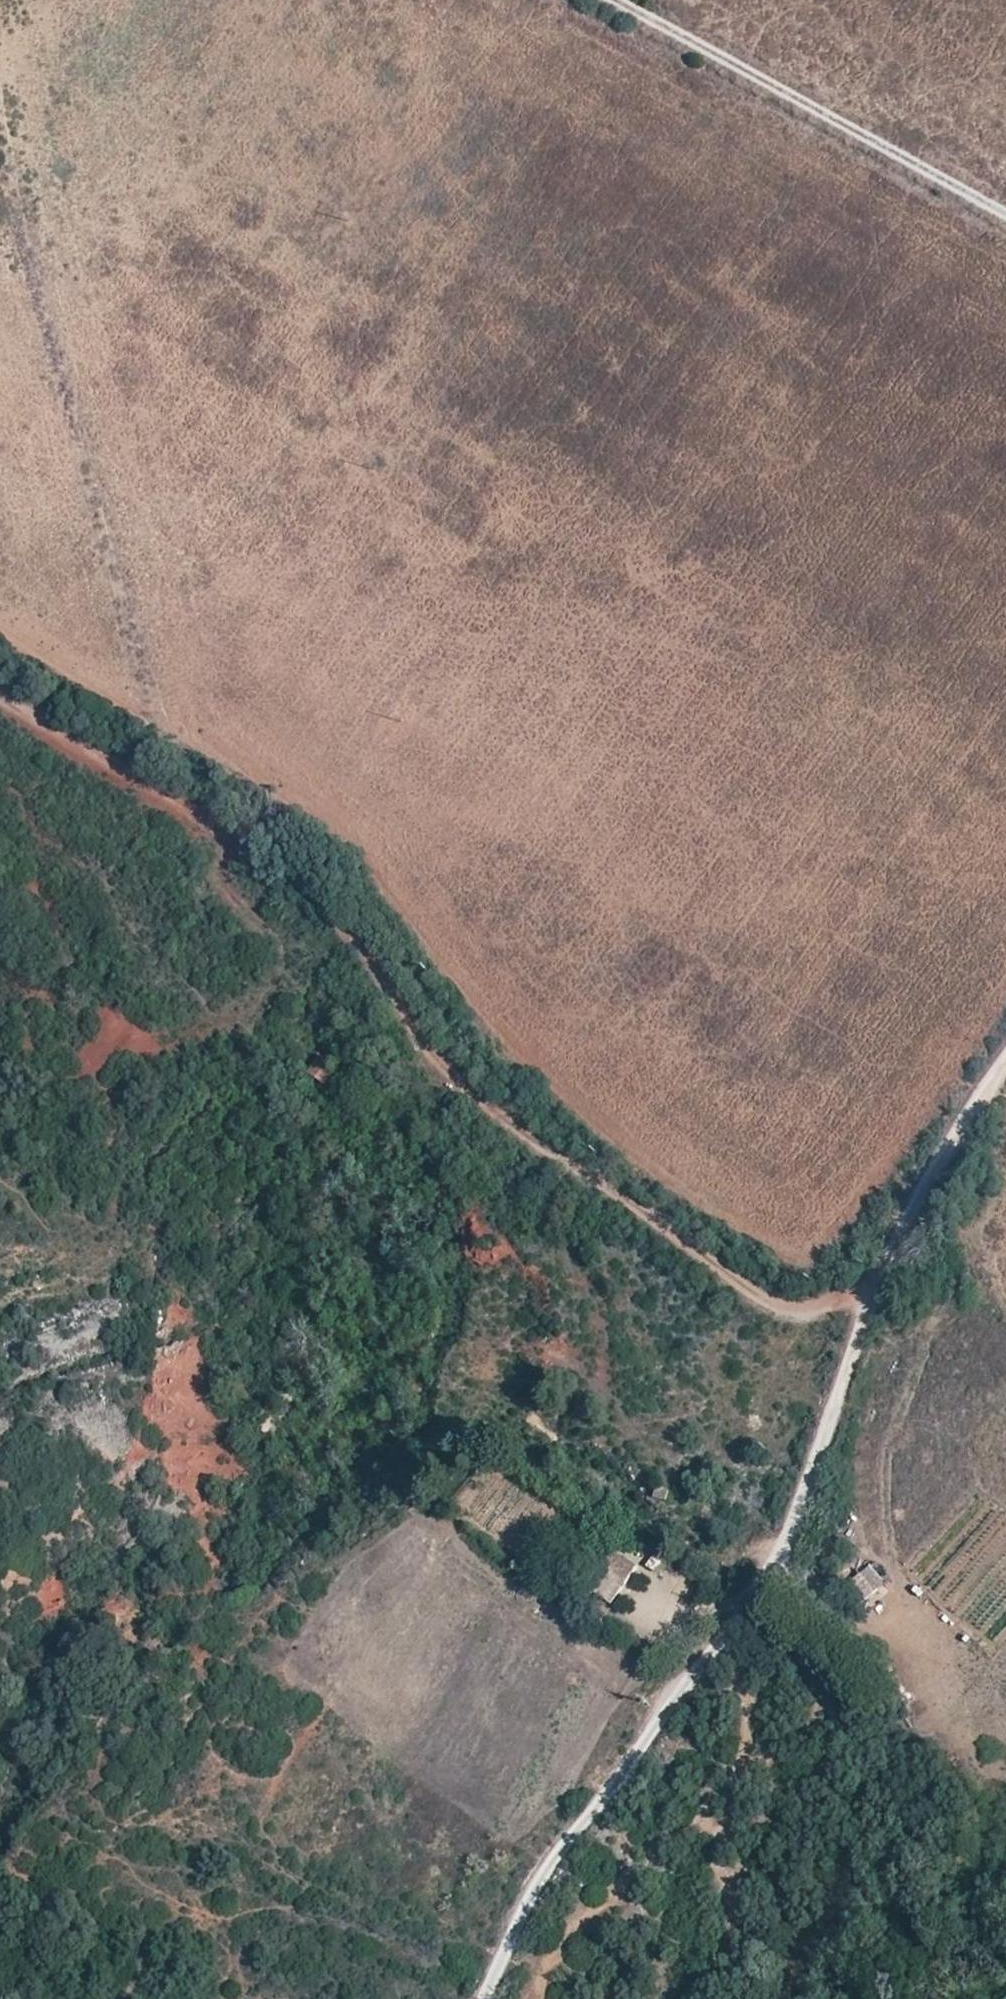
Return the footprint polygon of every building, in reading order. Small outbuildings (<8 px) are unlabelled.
[(304,1069),(321,1082),(331,1066),(315,1054),(304,1069)] [(908,1303),(916,1310),(923,1302),(915,1296),(908,1303)] [(579,1579),(607,1600),(633,1565),(617,1556),(600,1579),(585,1571),(579,1579)] [(848,1582),(866,1603),(889,1584),(872,1563),(848,1582)]
